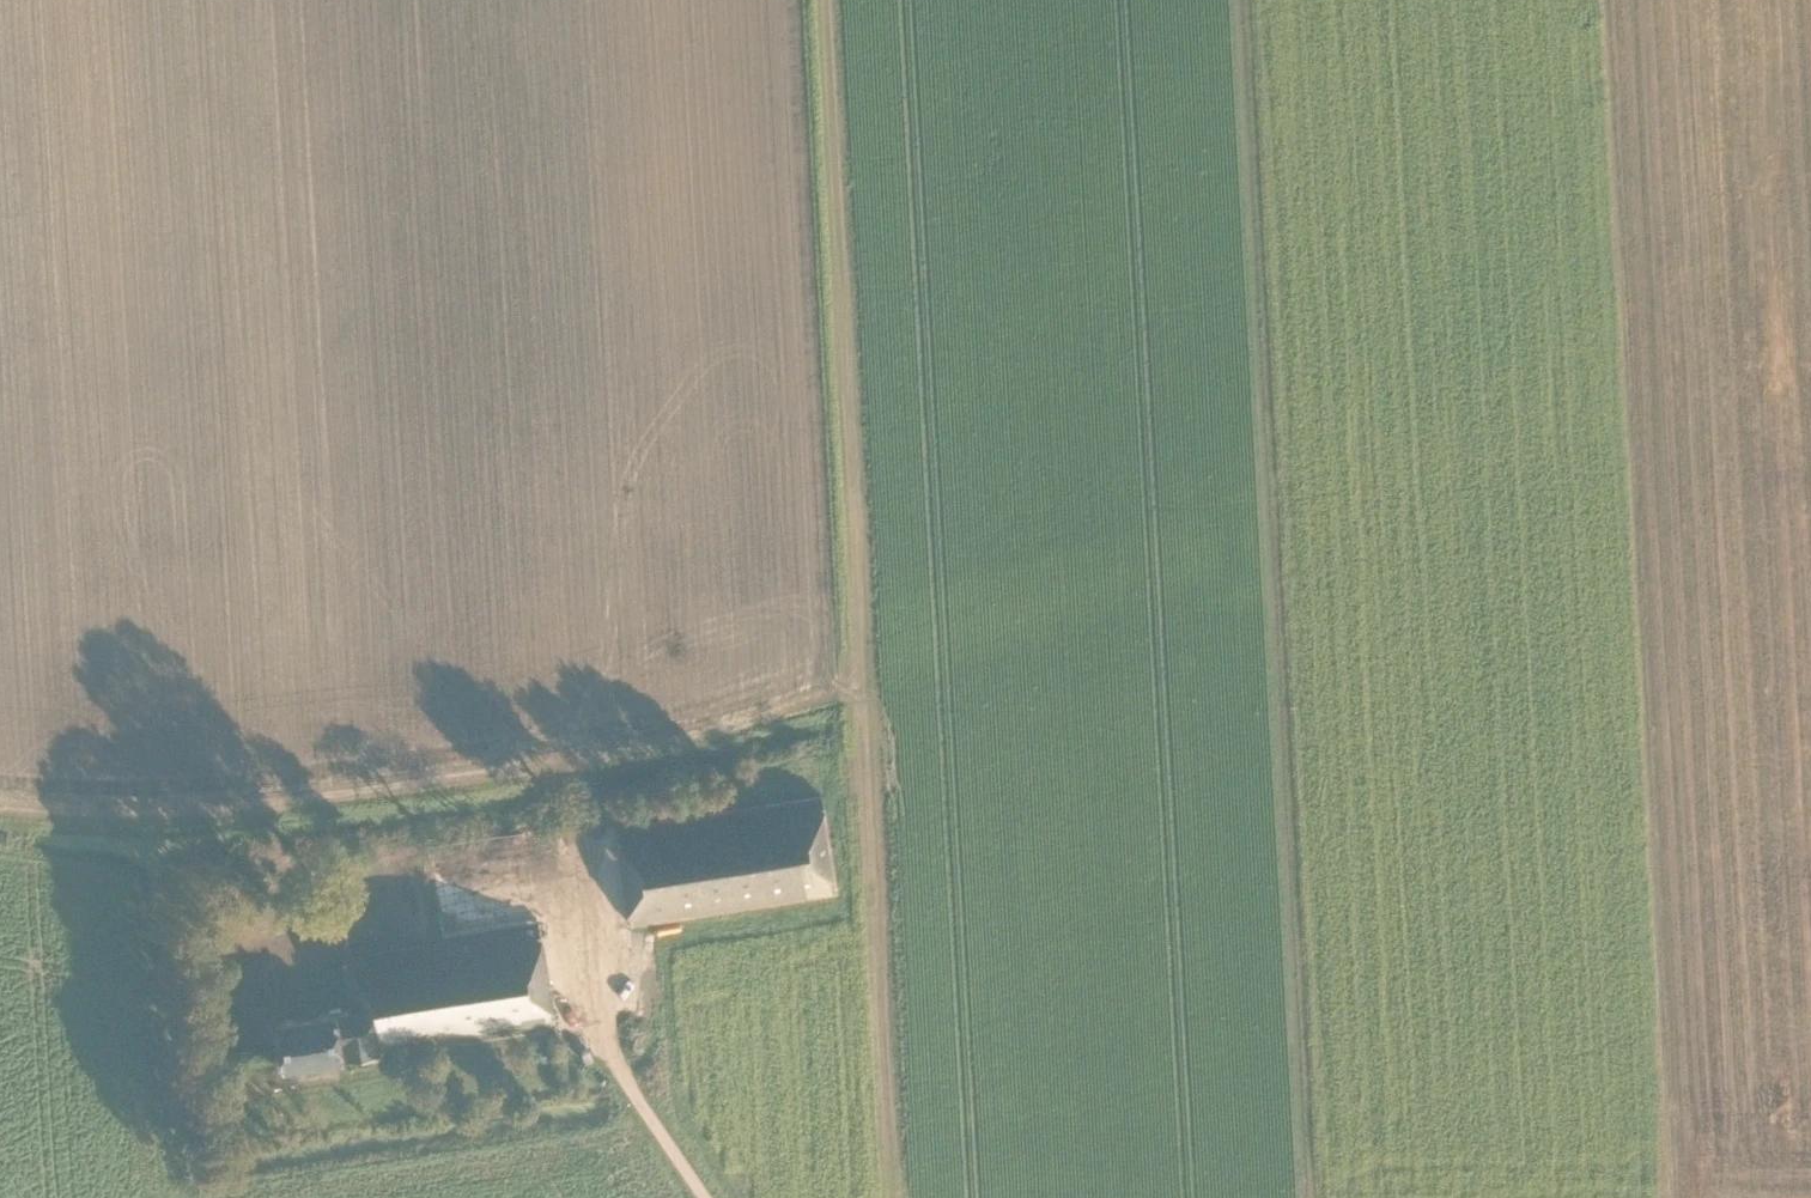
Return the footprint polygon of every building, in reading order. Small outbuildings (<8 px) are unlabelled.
[(823,792),(618,825),(633,923),(839,891),(823,792)] [(400,1046),(556,1020),(528,848),(428,865),(440,941),(344,957),(353,1009),(338,1012),(338,1011),(277,1021),(284,1066),(346,1056),(345,1056),(382,1050),(381,1043),(399,1040),(400,1046)]
